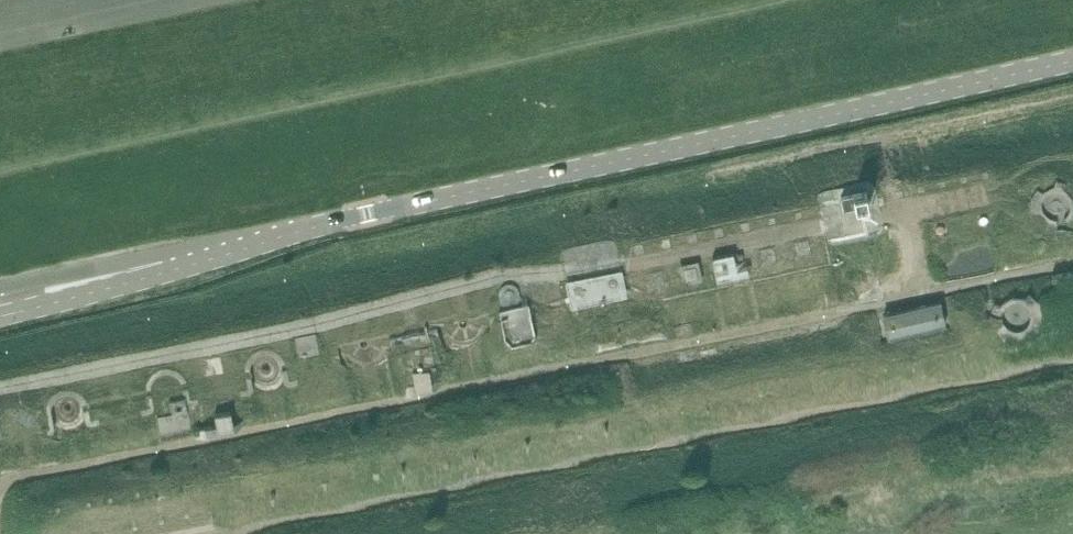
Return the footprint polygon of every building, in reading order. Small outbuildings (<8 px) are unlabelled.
[(843,208),(868,203),(869,202),(866,190),(841,195),(843,208)] [(994,266),(989,242),(952,250),(953,258),(942,260),(945,276),(994,266)] [(884,314),(888,338),(945,326),(940,302),(884,314)]
